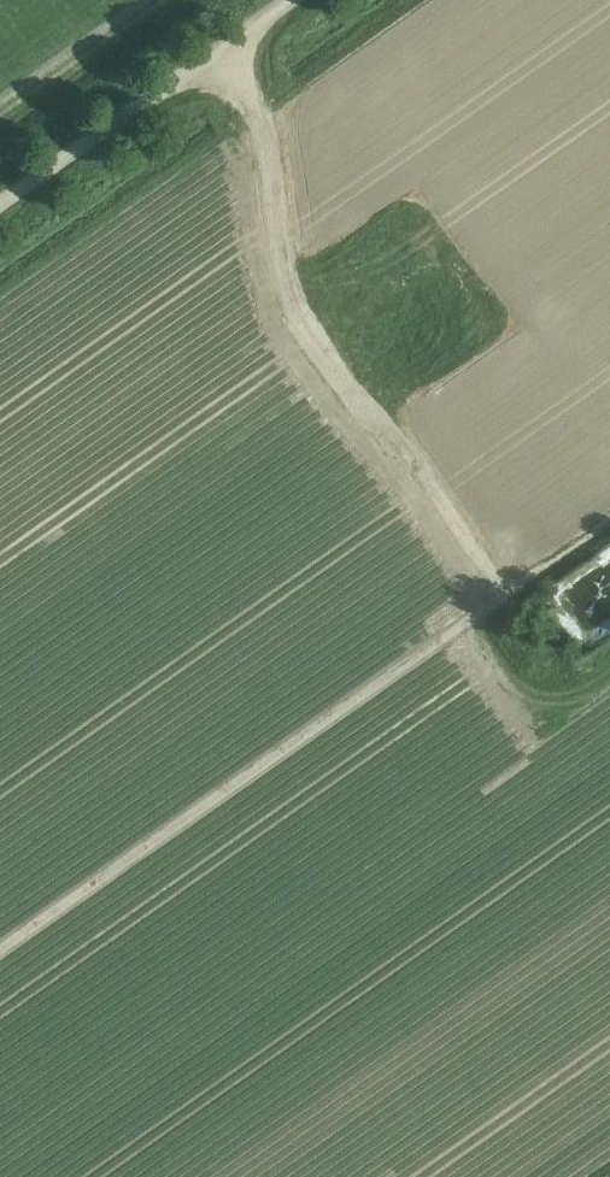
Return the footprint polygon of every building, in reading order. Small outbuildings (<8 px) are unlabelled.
[(374,264),(386,260),(378,237),(366,242),(374,264)]
